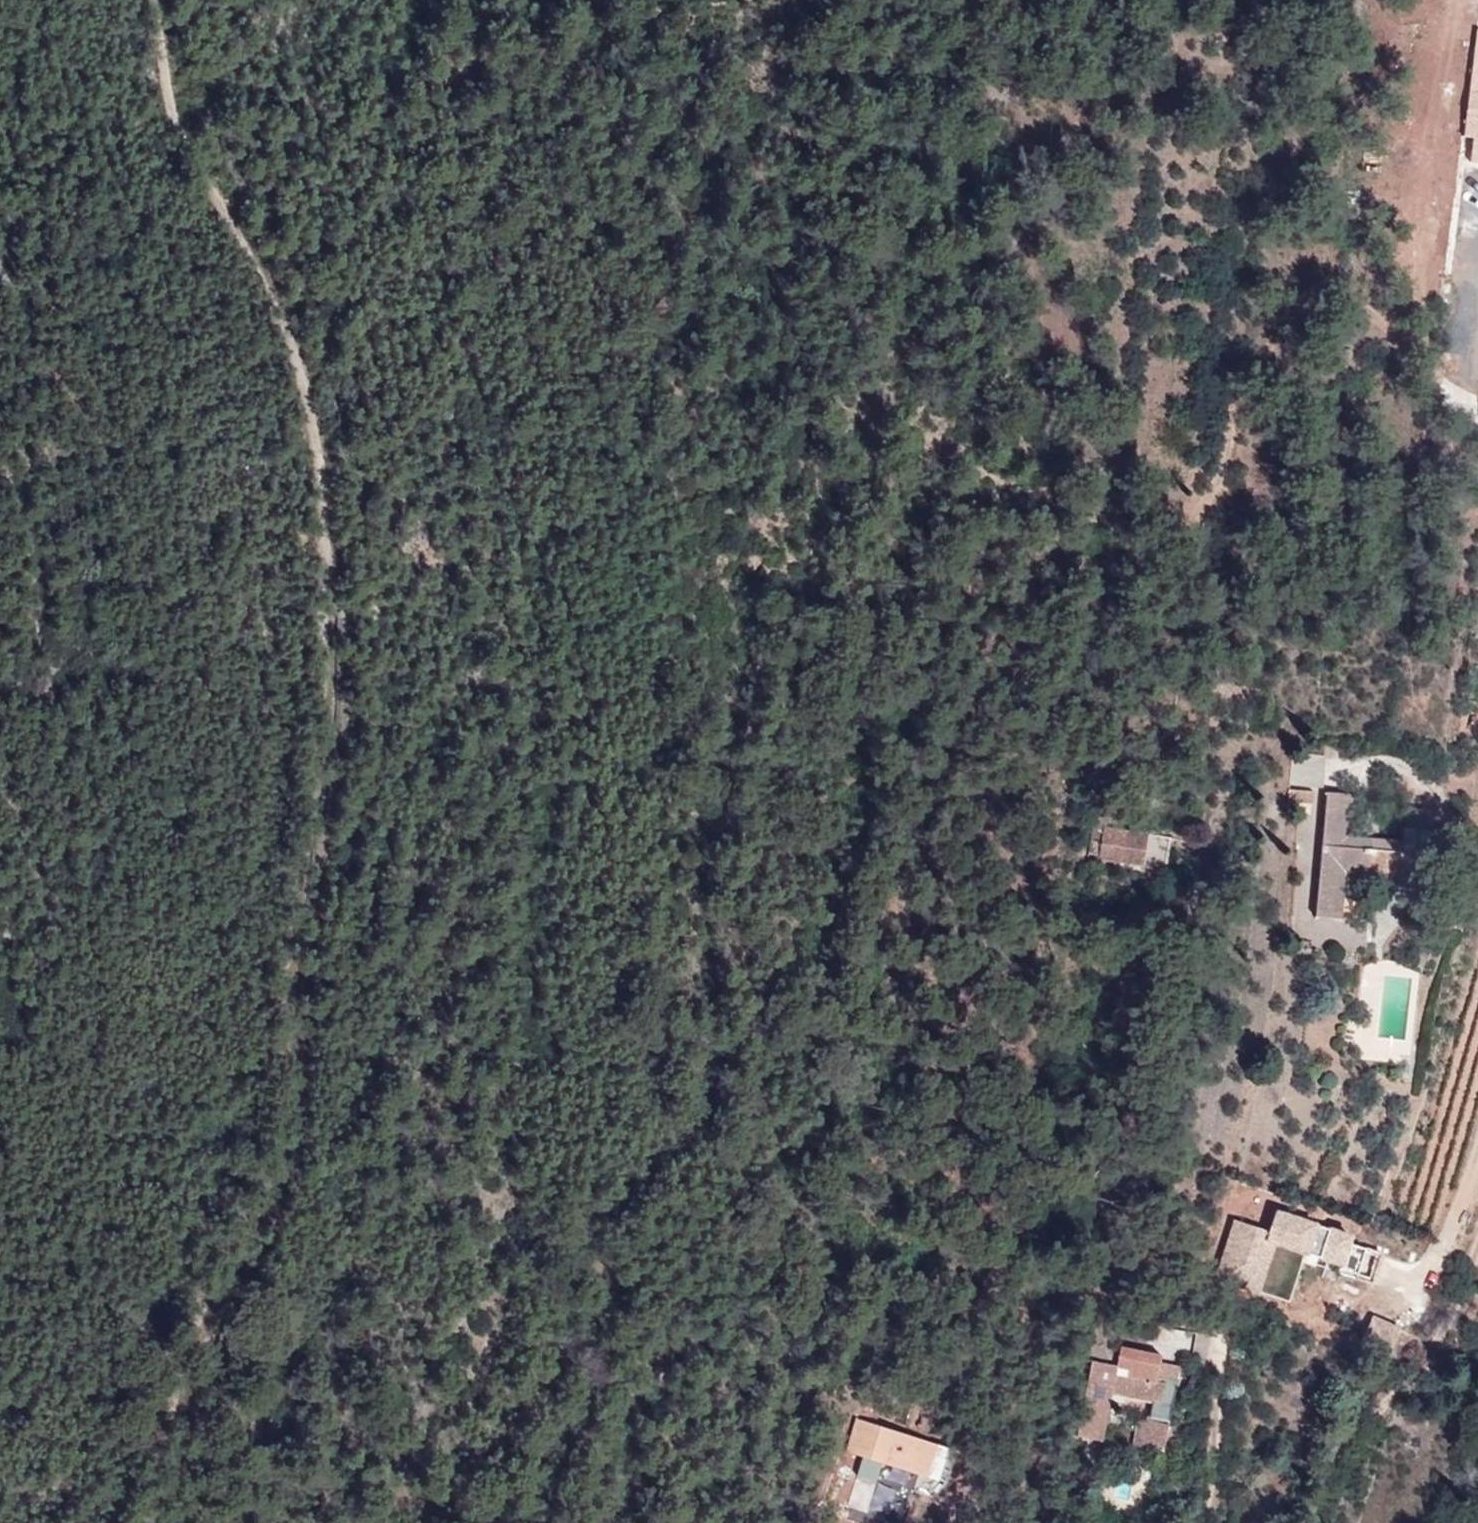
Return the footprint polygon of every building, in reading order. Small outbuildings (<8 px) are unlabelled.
[(1477,28),(1466,136),(1475,137),(1473,161),(1477,161),(1477,28)] [(1356,777),(1324,774),(1315,900),(1345,904),(1349,860),(1402,864),(1401,879),(1427,881),(1434,817),(1406,815),(1404,829),(1352,824),(1356,777)] [(1156,831),(1094,827),(1092,856),(1153,861),(1156,831)] [(1267,1229),(1234,1218),(1218,1274),(1264,1288),(1275,1244),(1305,1254),(1317,1223),(1275,1208),(1267,1229)] [(1376,1316),(1365,1341),(1394,1353),(1405,1328),(1376,1316)] [(1127,1348),(1122,1363),(1098,1356),(1079,1430),(1099,1434),(1112,1387),(1151,1398),(1140,1437),(1162,1443),(1180,1377),(1166,1373),(1170,1359),(1127,1348)] [(934,1462),(945,1429),(853,1399),(842,1432),(934,1462)]
